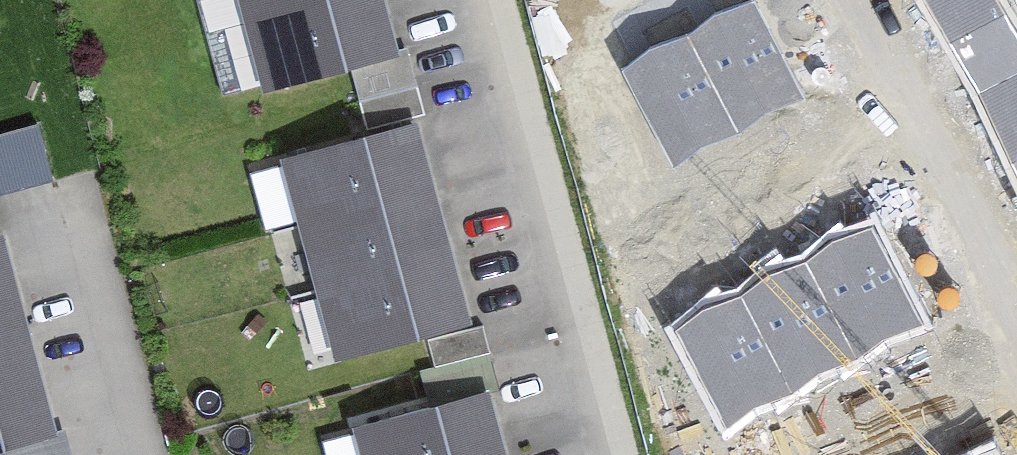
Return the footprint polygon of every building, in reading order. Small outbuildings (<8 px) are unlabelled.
[(251,90),(391,53),(376,0),(227,0),(251,90)] [(1016,171),(1016,39),(996,0),(925,0),(1016,171)] [(752,5),(629,68),(676,160),(800,97),(752,5)] [(51,173),(40,116),(0,124),(0,183),(51,173)] [(265,160),(318,359),(458,322),(405,123),(265,160)] [(872,224),(674,331),(728,430),(926,323),(872,224)] [(43,433),(0,273),(0,444),(43,433)] [(351,454),(500,454),(483,390),(343,427),(351,454)]
